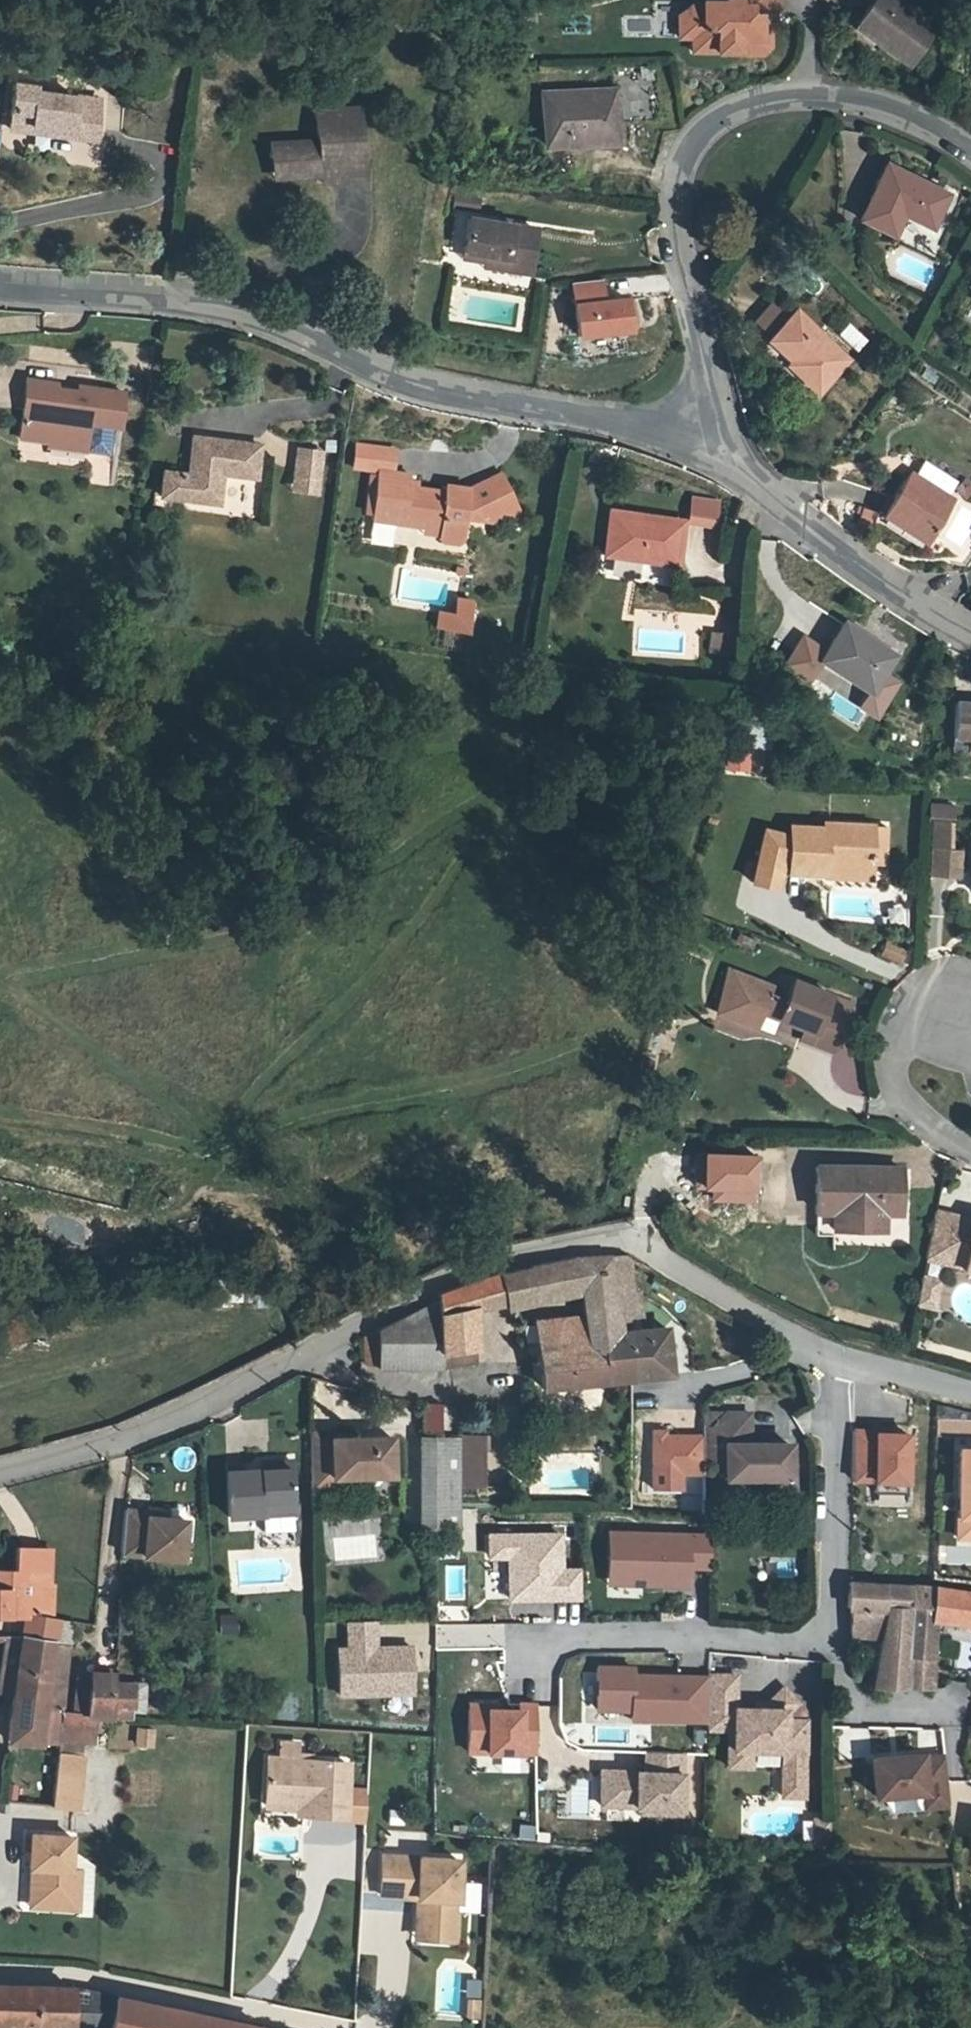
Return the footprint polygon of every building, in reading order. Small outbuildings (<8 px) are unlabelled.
[(897,50),(893,56),(920,68),(941,30),(886,0),(880,0),(862,32),(897,50)] [(722,6),(695,6),(695,18),(678,18),(678,41),(691,41),(690,55),(715,55),(716,48),(737,49),(737,56),(760,57),(767,50),(769,28),(760,18),(750,18),(740,17),(740,1),(726,1),(722,6)] [(751,2),(740,1),(740,17),(750,18),(751,2)] [(695,18),(695,6),(678,18),(695,18)] [(610,83),(611,93),(542,95),(543,147),(612,145),(611,107),(617,106),(618,126),(659,125),(658,92),(643,92),(643,82),(610,83)] [(2,129),(25,131),(26,123),(64,127),(63,135),(90,139),(93,100),(31,93),(31,87),(7,84),(2,129)] [(279,174),(313,172),(335,171),(356,170),(352,109),(307,111),(309,138),(260,141),(261,158),(277,157),(279,174)] [(25,131),(63,135),(64,127),(26,123),(25,131)] [(262,176),(279,174),(277,157),(261,158),(262,176)] [(947,195),(887,163),(858,216),(892,234),(903,213),(930,226),(947,195)] [(336,180),(335,171),(313,172),(313,181),(336,180)] [(482,255),(482,259),(529,264),(534,226),(471,218),(466,253),(482,255)] [(529,264),(482,259),(481,268),(528,274),(529,264)] [(576,338),(638,335),(636,295),(606,296),(605,279),(573,280),(576,338)] [(764,305),(750,320),(767,336),(782,320),(764,305)] [(767,336),(790,357),(783,366),(811,390),(840,356),(790,310),(782,320),(767,336)] [(848,323),(838,336),(858,350),(868,338),(848,323)] [(11,441),(44,446),(45,441),(82,446),(85,423),(115,428),(119,394),(70,387),(69,397),(50,394),(52,385),(21,381),(11,441)] [(45,441),(44,446),(43,453),(80,456),(82,446),(45,441)] [(185,473),(161,470),(157,494),(214,502),(218,478),(253,482),(257,450),(191,441),(185,473)] [(372,472),(381,475),(395,478),(396,474),(400,454),(377,450),(372,472)] [(301,455),(300,464),(320,467),(322,459),(301,455)] [(317,488),(320,467),(300,464),(297,484),(317,488)] [(392,528),(422,532),(438,535),(437,542),(462,546),(466,526),(474,516),(498,505),(503,514),(521,505),(503,469),(468,486),(446,483),(443,495),(410,489),(412,477),(396,474),(395,478),(381,475),(374,516),(393,518),(392,528)] [(946,506),(902,478),(882,512),(926,540),(946,506)] [(317,488),(297,484),(294,496),(315,500),(317,488)] [(688,524),(716,527),(718,499),(690,497),(688,524)] [(873,507),(863,501),(853,515),(864,522),(873,507)] [(488,523),(503,514),(498,505),(474,516),(466,526),(488,523)] [(373,525),(392,528),(393,518),(374,516),(373,525)] [(678,529),(605,517),(598,559),(672,571),(678,529)] [(420,539),(437,542),(438,535),(422,532),(420,539)] [(453,619),(439,618),(437,633),(466,638),(470,607),(456,604),(453,619)] [(884,653),(832,621),(810,660),(860,691),(884,653)] [(961,735),(960,744),(970,745),(970,701),(947,700),(945,734),(961,735)] [(763,773),(763,749),(726,748),(726,772),(763,773)] [(777,864),(813,864),(858,866),(859,857),(861,823),(815,821),(815,823),(779,821),(779,830),(777,855),(777,864)] [(770,853),(777,855),(779,830),(754,822),(739,874),(763,881),(770,853)] [(875,824),(861,823),(859,857),(873,858),(875,824)] [(958,854),(925,851),(920,900),(934,903),(935,880),(956,877),(958,854)] [(858,866),(813,864),(811,876),(859,877),(858,866)] [(716,1018),(750,1032),(766,1020),(798,1035),(821,1043),(840,999),(780,973),(774,991),(731,969),(716,1018)] [(786,1029),(798,1035),(766,1020),(750,1032),(786,1029)] [(708,1190),(715,1190),(715,1201),(755,1202),(755,1192),(759,1192),(759,1157),(709,1156),(708,1190)] [(818,1220),(842,1221),(842,1206),(872,1208),(888,1209),(890,1164),(805,1161),(802,1205),(820,1205),(818,1220)] [(872,1223),(872,1208),(842,1206),(842,1221),(872,1223)] [(924,1213),(911,1260),(928,1264),(940,1218),(924,1213)] [(892,1217),(890,1238),(906,1240),(908,1219),(892,1217)] [(940,1218),(928,1264),(949,1270),(948,1272),(967,1277),(970,1275),(970,1223),(962,1220),(961,1223),(940,1218)] [(584,1287),(589,1316),(543,1322),(538,1322),(546,1388),(629,1385),(627,1351),(620,1350),(618,1337),(613,1292),(609,1258),(579,1257),(584,1287)] [(584,1287),(579,1257),(550,1263),(553,1287),(554,1293),(584,1287)] [(609,1258),(613,1292),(630,1289),(626,1259),(609,1258)] [(438,1300),(439,1316),(472,1310),(535,1296),(534,1290),(553,1287),(550,1263),(503,1271),(438,1295),(438,1300)] [(923,1282),(906,1278),(899,1304),(915,1309),(923,1282)] [(438,1300),(377,1329),(379,1367),(442,1362),(441,1348),(439,1316),(438,1300)] [(439,1316),(441,1348),(475,1343),(472,1310),(439,1316)] [(379,1367),(377,1329),(363,1336),(365,1364),(379,1367)] [(627,1351),(629,1385),(630,1385),(668,1383),(666,1337),(618,1337),(620,1350),(627,1351)] [(475,1343),(441,1348),(442,1362),(476,1359),(475,1343)] [(425,1428),(442,1429),(443,1397),(426,1397),(425,1428)] [(708,1432),(699,1432),(698,1464),(720,1464),(720,1498),(742,1498),(743,1480),(762,1480),(761,1498),(784,1498),(785,1448),(744,1448),(744,1418),(721,1418),(708,1432)] [(334,1428),(312,1429),(314,1481),(335,1481),(335,1473),(394,1472),(393,1434),(334,1435),(334,1428)] [(459,1431),(423,1430),(420,1521),(456,1522),(459,1431)] [(460,1486),(506,1488),(506,1482),(485,1481),(486,1443),(490,1444),(490,1431),(462,1430),(460,1499),(460,1486)] [(691,1473),(691,1437),(660,1438),(660,1433),(647,1433),(647,1487),(672,1487),(673,1473),(691,1473)] [(848,1482),(870,1482),(870,1495),(902,1495),(903,1436),(872,1435),(872,1433),(849,1433),(848,1482)] [(956,1451),(953,1540),(970,1540),(970,1451),(956,1451)] [(293,1462),(264,1463),(227,1463),(228,1508),(294,1507),(293,1462)] [(506,1500),(506,1488),(460,1486),(460,1499),(506,1500)] [(125,1510),(122,1554),(183,1559),(186,1520),(148,1517),(149,1512),(125,1510)] [(295,1529),(295,1517),(264,1517),(264,1529),(295,1529)] [(619,1586),(621,1531),(607,1530),(605,1585),(619,1586)] [(708,1534),(621,1531),(619,1586),(686,1588),(686,1570),(707,1570),(708,1534)] [(580,1598),(580,1571),(561,1571),(560,1536),(488,1536),(489,1557),(509,1557),(510,1598),(535,1598),(535,1594),(549,1594),(549,1598),(580,1598)] [(39,1556),(35,1587),(47,1589),(51,1551),(19,1549),(19,1555),(39,1556)] [(19,1555),(17,1571),(0,1570),(0,1615),(28,1617),(29,1614),(43,1617),(47,1589),(35,1587),(39,1556),(19,1555)] [(875,1689),(900,1689),(925,1690),(932,1619),(970,1624),(970,1594),(945,1590),(848,1584),(847,1610),(851,1610),(850,1637),(883,1638),(875,1689)] [(118,1632),(137,1633),(137,1598),(119,1599),(118,1629),(118,1632)] [(220,1613),(219,1633),(238,1634),(238,1613),(220,1613)] [(52,1619),(43,1617),(29,1614),(28,1617),(25,1635),(48,1640),(52,1619)] [(344,1622),(345,1648),(336,1648),(337,1694),(413,1693),(412,1647),(375,1647),(375,1621),(344,1622)] [(16,1695),(25,1635),(8,1634),(2,1692),(16,1695)] [(48,1640),(25,1635),(17,1693),(10,1739),(62,1739),(66,1711),(51,1711),(36,1710),(47,1645),(48,1640)] [(72,1649),(47,1645),(36,1710),(51,1711),(66,1711),(72,1649)] [(706,1719),(707,1677),(633,1675),(633,1668),(597,1667),(596,1708),(629,1709),(629,1717),(706,1719)] [(75,1687),(75,1711),(97,1711),(108,1710),(109,1681),(109,1672),(81,1671),(79,1687),(75,1687)] [(734,1677),(707,1677),(706,1719),(706,1731),(728,1731),(728,1751),(750,1751),(783,1752),(783,1797),(804,1797),(805,1730),(793,1730),(784,1720),(784,1713),(797,1703),(784,1688),(766,1704),(767,1710),(754,1709),(734,1709),(734,1677)] [(109,1681),(108,1710),(126,1712),(132,1713),(132,1708),(145,1708),(145,1683),(109,1681)] [(784,1720),(805,1721),(805,1716),(801,1709),(797,1703),(784,1713),(784,1720)] [(518,1710),(467,1709),(466,1747),(534,1748),(534,1704),(518,1704),(518,1710)] [(214,1706),(199,1706),(200,1716),(214,1715),(214,1706)] [(66,1711),(62,1739),(96,1739),(97,1711),(75,1711),(66,1711)] [(793,1730),(805,1730),(805,1721),(784,1720),(793,1730)] [(750,1751),(728,1751),(728,1768),(750,1768),(750,1751)] [(680,1817),(683,1755),(641,1753),(640,1772),(617,1771),(616,1805),(636,1805),(635,1815),(680,1817)] [(265,1757),(262,1794),(306,1797),(305,1814),(365,1818),(367,1794),(340,1792),(342,1763),(265,1757)] [(922,1809),(946,1807),(939,1759),(916,1761),(916,1758),(867,1765),(872,1802),(920,1795),(922,1809)] [(616,1805),(617,1771),(601,1770),(600,1804),(616,1805)] [(56,1772),(53,1802),(82,1805),(85,1775),(56,1772)] [(306,1797),(262,1794),(261,1804),(293,1806),(293,1813),(305,1814),(306,1797)] [(817,1840),(819,1819),(802,1818),(800,1839),(817,1840)] [(40,1867),(38,1905),(79,1907),(81,1868),(71,1867),(71,1852),(72,1835),(32,1833),(30,1866),(33,1867),(40,1867)] [(76,1853),(71,1852),(71,1867),(81,1868),(79,1907),(78,1912),(91,1912),(93,1864),(76,1853)] [(384,1897),(420,1900),(428,1900),(426,1939),(457,1941),(460,1863),(385,1860),(384,1897)] [(30,1904),(38,1905),(40,1867),(33,1867),(30,1904)] [(418,1939),(426,1939),(428,1900),(420,1900),(418,1939)] [(71,1988),(56,1987),(0,1984),(0,2024),(68,2027),(71,1988)] [(116,1996),(71,1988),(68,2027),(105,2027),(109,2027),(116,1996)] [(109,2027),(261,2027),(116,1996),(109,2027)] [(469,1997),(468,2014),(478,2015),(478,1997),(469,1997)]
